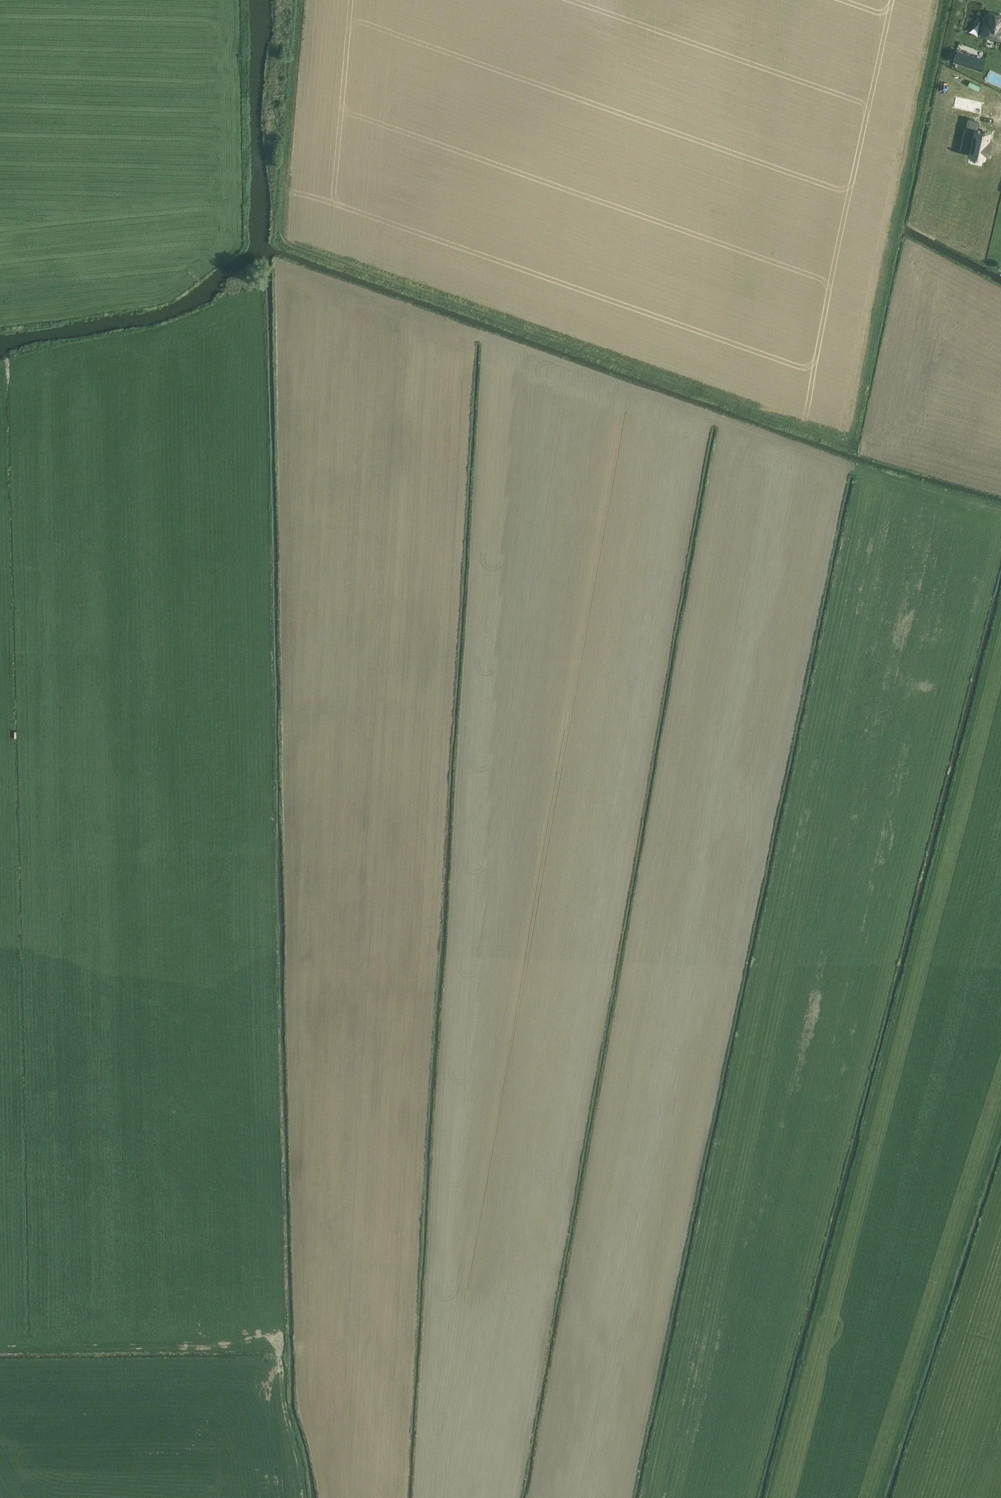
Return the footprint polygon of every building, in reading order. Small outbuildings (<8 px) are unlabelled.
[(980,37),(1000,41),(1000,15),(990,12),(988,21),(984,20),(980,37)] [(956,49),(952,61),(981,71),(985,59),(956,49)] [(969,119),(966,131),(969,131),(974,132),(969,154),(968,157),(985,161),(987,156),(991,157),(994,142),(990,141),(991,134),(978,131),(980,121),(969,119)] [(991,186),(998,188),(1000,174),(1000,171),(995,169),(991,186)]
